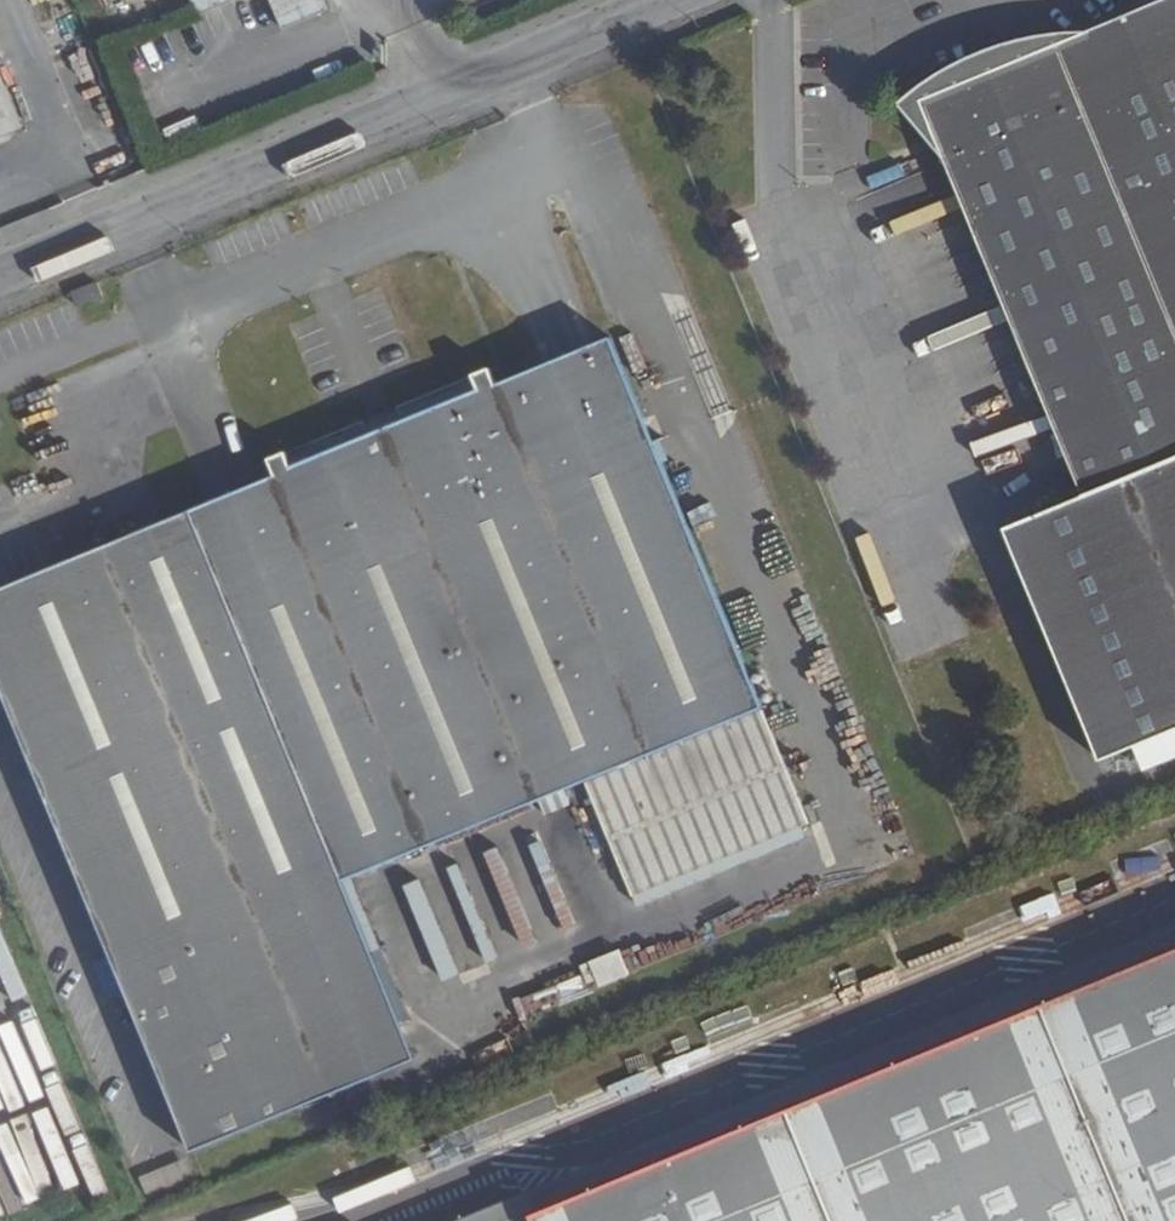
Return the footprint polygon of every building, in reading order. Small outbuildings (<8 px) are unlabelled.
[(206,14),(241,0),(200,0),(206,14)] [(289,28),(336,10),(332,0),(278,0),(289,28)] [(1091,496),(1013,529),(1108,759),(1140,746),(1174,732),(1174,0),(1171,0),(930,99),(1091,496)] [(30,127),(0,55),(0,139),(30,127)] [(102,298),(96,285),(71,295),(75,308),(102,298)] [(340,884),(762,712),(610,340),(494,388),(488,371),(266,462),(273,479),(189,511),(0,587),(0,691),(188,1153),(329,1095),(316,1062),(257,917),(340,884)] [(587,787),(632,899),(809,826),(763,715),(587,787)] [(1140,746),(1150,769),(1174,759),(1174,732),(1140,746)] [(340,884),(257,917),(316,1062),(399,1028),(340,884)] [(539,1220),(1174,1220),(1174,958),(539,1220)] [(399,1028),(316,1062),(329,1095),(412,1061),(399,1028)]
